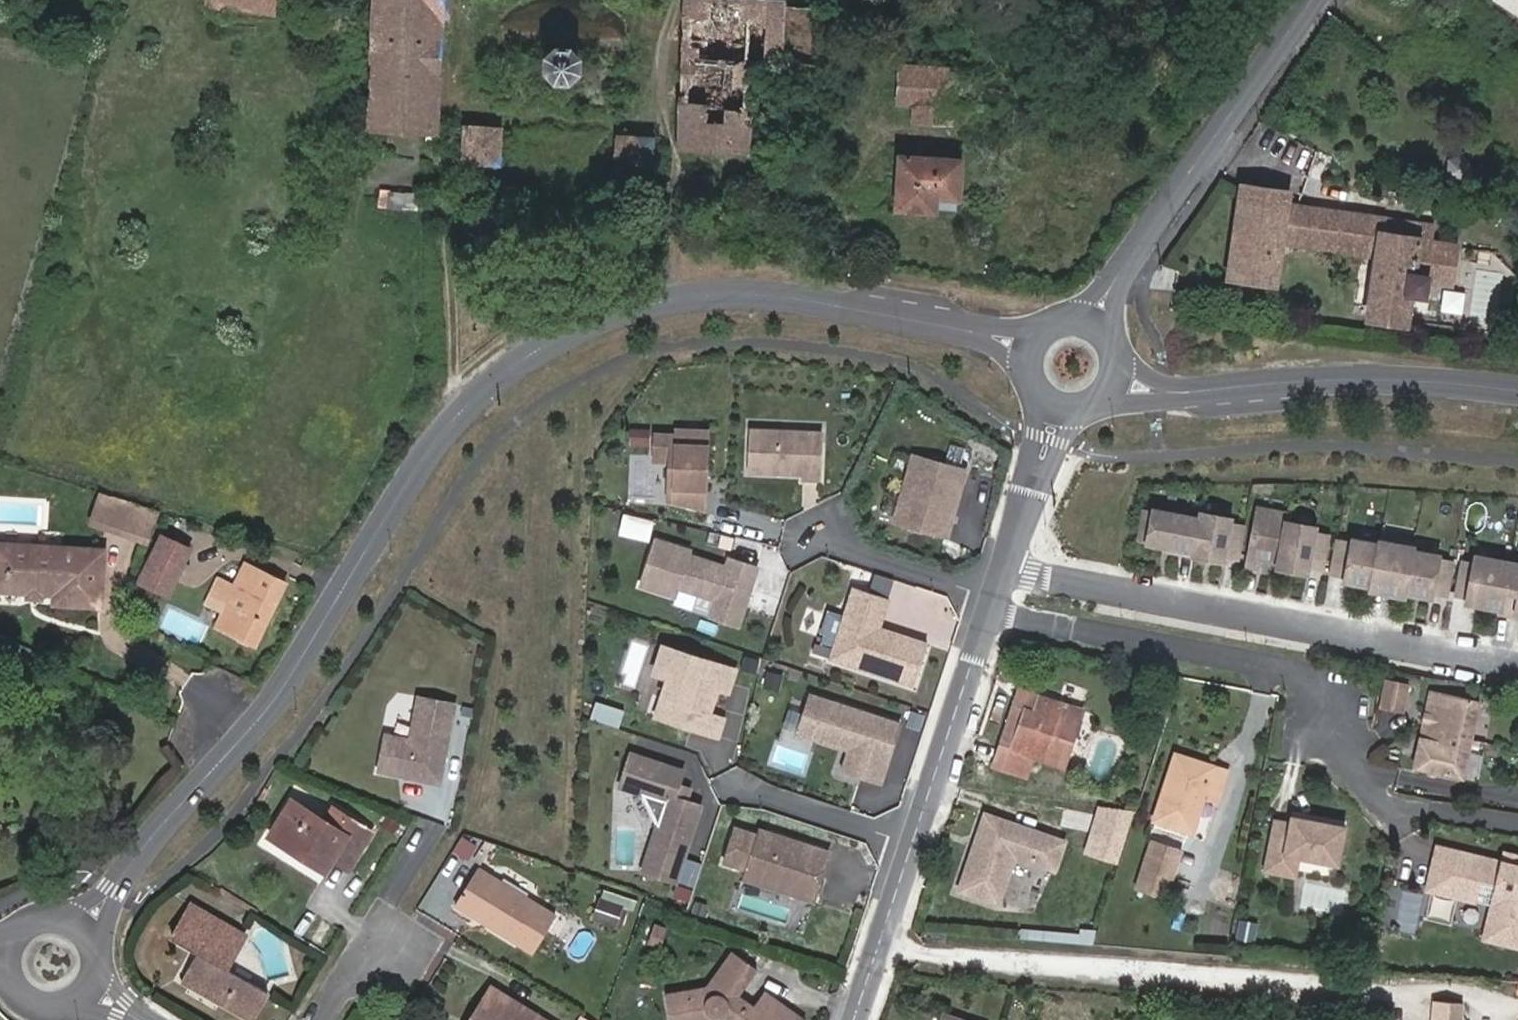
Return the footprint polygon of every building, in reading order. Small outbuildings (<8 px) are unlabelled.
[(274,12),(275,0),(211,0),(211,6),(274,12)] [(440,0),(378,0),(373,122),(435,124),(440,0)] [(686,143),(816,148),(823,5),(690,1),(686,143)] [(558,43),(546,55),(546,67),(557,78),(571,79),(582,69),(582,55),(572,44),(558,43)] [(956,83),(957,67),(903,63),(901,99),(914,100),(914,119),(954,122),(955,104),(956,83)] [(955,104),(976,105),(977,84),(956,83),(955,104)] [(501,162),(502,162),(502,125),(467,124),(466,159),(501,162)] [(619,169),(652,171),(653,134),(620,134),(619,169)] [(921,157),(921,144),(906,143),(906,156),(902,156),(899,205),(938,208),(938,194),(958,195),(961,159),(921,157)] [(1287,275),(1293,242),(1300,204),(1301,189),(1254,181),(1240,267),(1287,275)] [(1386,261),(1391,227),(1392,222),(1300,204),(1293,242),(1386,261)] [(1391,227),(1386,261),(1379,298),(1417,306),(1419,290),(1437,293),(1438,284),(1454,285),(1460,247),(1440,244),(1442,231),(1427,229),(1426,234),(1391,227)] [(655,426),(634,426),(634,443),(655,443),(655,426)] [(678,433),(657,433),(655,459),(676,460),(674,500),(708,508),(711,429),(678,428),(678,433)] [(753,428),(751,470),(781,472),(781,468),(787,468),(791,472),(809,473),(809,457),(824,458),(826,431),(753,428)] [(968,470),(915,455),(895,523),(949,538),(968,470)] [(823,479),(824,458),(809,457),(809,473),(808,478),(823,479)] [(153,535),(162,512),(106,494),(101,509),(113,512),(110,523),(153,535)] [(1260,507),(1249,564),(1261,566),(1263,557),(1281,561),(1281,564),(1309,570),(1310,565),(1324,567),(1330,534),(1316,531),(1317,527),(1290,522),(1291,513),(1260,507)] [(1203,518),(1149,508),(1143,540),(1182,547),(1181,551),(1224,559),(1225,554),(1239,557),(1245,525),(1231,522),(1232,517),(1204,512),(1203,518)] [(101,509),(98,519),(110,523),(113,512),(101,509)] [(650,532),(653,516),(629,511),(626,528),(650,532)] [(151,541),(153,535),(110,523),(109,528),(151,541)] [(169,596),(192,548),(161,534),(139,581),(169,596)] [(658,538),(642,585),(676,596),(679,587),(717,599),(745,609),(759,566),(731,557),(728,566),(690,554),(692,550),(658,538)] [(1340,539),(1334,572),(1348,575),(1347,580),(1374,585),(1374,587),(1406,593),(1407,591),(1434,596),(1434,592),(1449,594),(1455,561),(1441,558),(1441,554),(1415,549),(1416,543),(1397,539),(1397,542),(1383,539),(1382,543),(1355,538),(1355,542),(1340,539)] [(14,589),(16,544),(0,544),(0,589),(14,589)] [(104,605),(106,548),(16,544),(14,589),(31,590),(44,591),(59,591),(59,602),(104,605)] [(1459,594),(1473,597),(1472,602),(1503,607),(1502,612),(1517,615),(1517,614),(1517,562),(1512,561),(1511,564),(1481,559),(1480,563),(1465,561),(1459,594)] [(216,598),(226,604),(217,624),(238,634),(252,640),(257,643),(286,581),(246,563),(239,578),(223,570),(215,587),(220,590),(216,598)] [(215,587),(211,596),(216,598),(220,590),(215,587)] [(855,587),(831,658),(914,686),(929,643),(894,632),(892,636),(880,632),(881,627),(891,599),(855,587)] [(740,625),(745,609),(717,599),(711,616),(740,625)] [(881,627),(880,632),(892,636),(894,632),(881,627)] [(250,644),(252,640),(238,634),(237,639),(250,644)] [(736,669),(665,646),(656,672),(670,677),(664,697),(673,700),(667,718),(718,735),(724,718),(705,712),(713,686),(729,691),(736,669)] [(1400,712),(1403,711),(1409,685),(1387,681),(1382,708),(1400,712)] [(1035,758),(1060,767),(1080,707),(1068,702),(1067,706),(1021,691),(1015,707),(1024,710),(1012,748),(1003,746),(996,765),(1030,777),(1035,758)] [(901,723),(809,693),(802,716),(820,722),(815,738),(836,745),(838,740),(851,744),(849,750),(842,771),(880,784),(901,723)] [(1417,767),(1465,778),(1481,704),(1433,693),(1417,767)] [(456,702),(419,695),(410,738),(385,733),(378,770),(440,782),(456,702)] [(1015,707),(1003,746),(1012,748),(1024,710),(1015,707)] [(820,722),(802,716),(797,732),(815,738),(820,722)] [(851,744),(838,740),(836,745),(849,750),(851,744)] [(1180,754),(1176,752),(1165,787),(1170,788),(1180,754)] [(1205,795),(1218,798),(1227,769),(1180,754),(1170,788),(1165,787),(1155,819),(1193,830),(1205,795)] [(682,773),(631,755),(620,788),(642,795),(658,827),(643,872),(675,883),(700,808),(680,801),(685,789),(678,787),(682,773)] [(336,806),(327,820),(293,800),(272,836),(311,860),(318,850),(334,860),(350,870),(374,830),(336,806)] [(1100,855),(1116,860),(1128,825),(1077,808),(1057,866),(1092,878),(1100,855)] [(999,901),(1014,854),(1056,867),(1064,841),(989,816),(964,890),(999,901)] [(1282,860),(1336,869),(1343,830),(1288,820),(1287,826),(1284,847),(1267,844),(1261,876),(1279,879),(1282,860)] [(1287,826),(1271,823),(1267,844),(1284,847),(1287,826)] [(767,839),(736,829),(724,863),(746,870),(745,875),(789,890),(788,894),(814,903),(821,880),(812,877),(814,870),(820,872),(826,853),(769,834),(767,839)] [(1138,887),(1167,896),(1182,848),(1153,839),(1138,887)] [(311,860),(328,870),(334,860),(318,850),(311,860)] [(1517,950),(1517,870),(1513,869),(1514,865),(1501,861),(1500,867),(1434,851),(1425,895),(1490,909),(1483,943),(1517,950)] [(1514,859),(1501,856),(1501,861),(1514,865),(1514,859)] [(542,907),(481,868),(457,904),(519,943),(542,907)] [(618,923),(625,903),(603,894),(596,914),(618,923)] [(194,903),(174,937),(201,953),(185,981),(248,1019),(252,1019),(269,992),(229,968),(247,935),(194,903)] [(1236,943),(1251,946),(1253,931),(1239,928),(1236,943)] [(733,955),(709,989),(667,996),(672,1019),(801,1019),(767,993),(756,1008),(751,1014),(735,1001),(740,995),(757,972),(733,955)] [(494,987),(473,1019),(485,1019),(501,992),(494,987)] [(485,1019),(547,1019),(501,992),(485,1019)] [(756,1008),(740,995),(735,1001),(751,1014),(756,1008)] [(1435,1019),(1468,1019),(1468,999),(1436,998),(1435,1019)]
